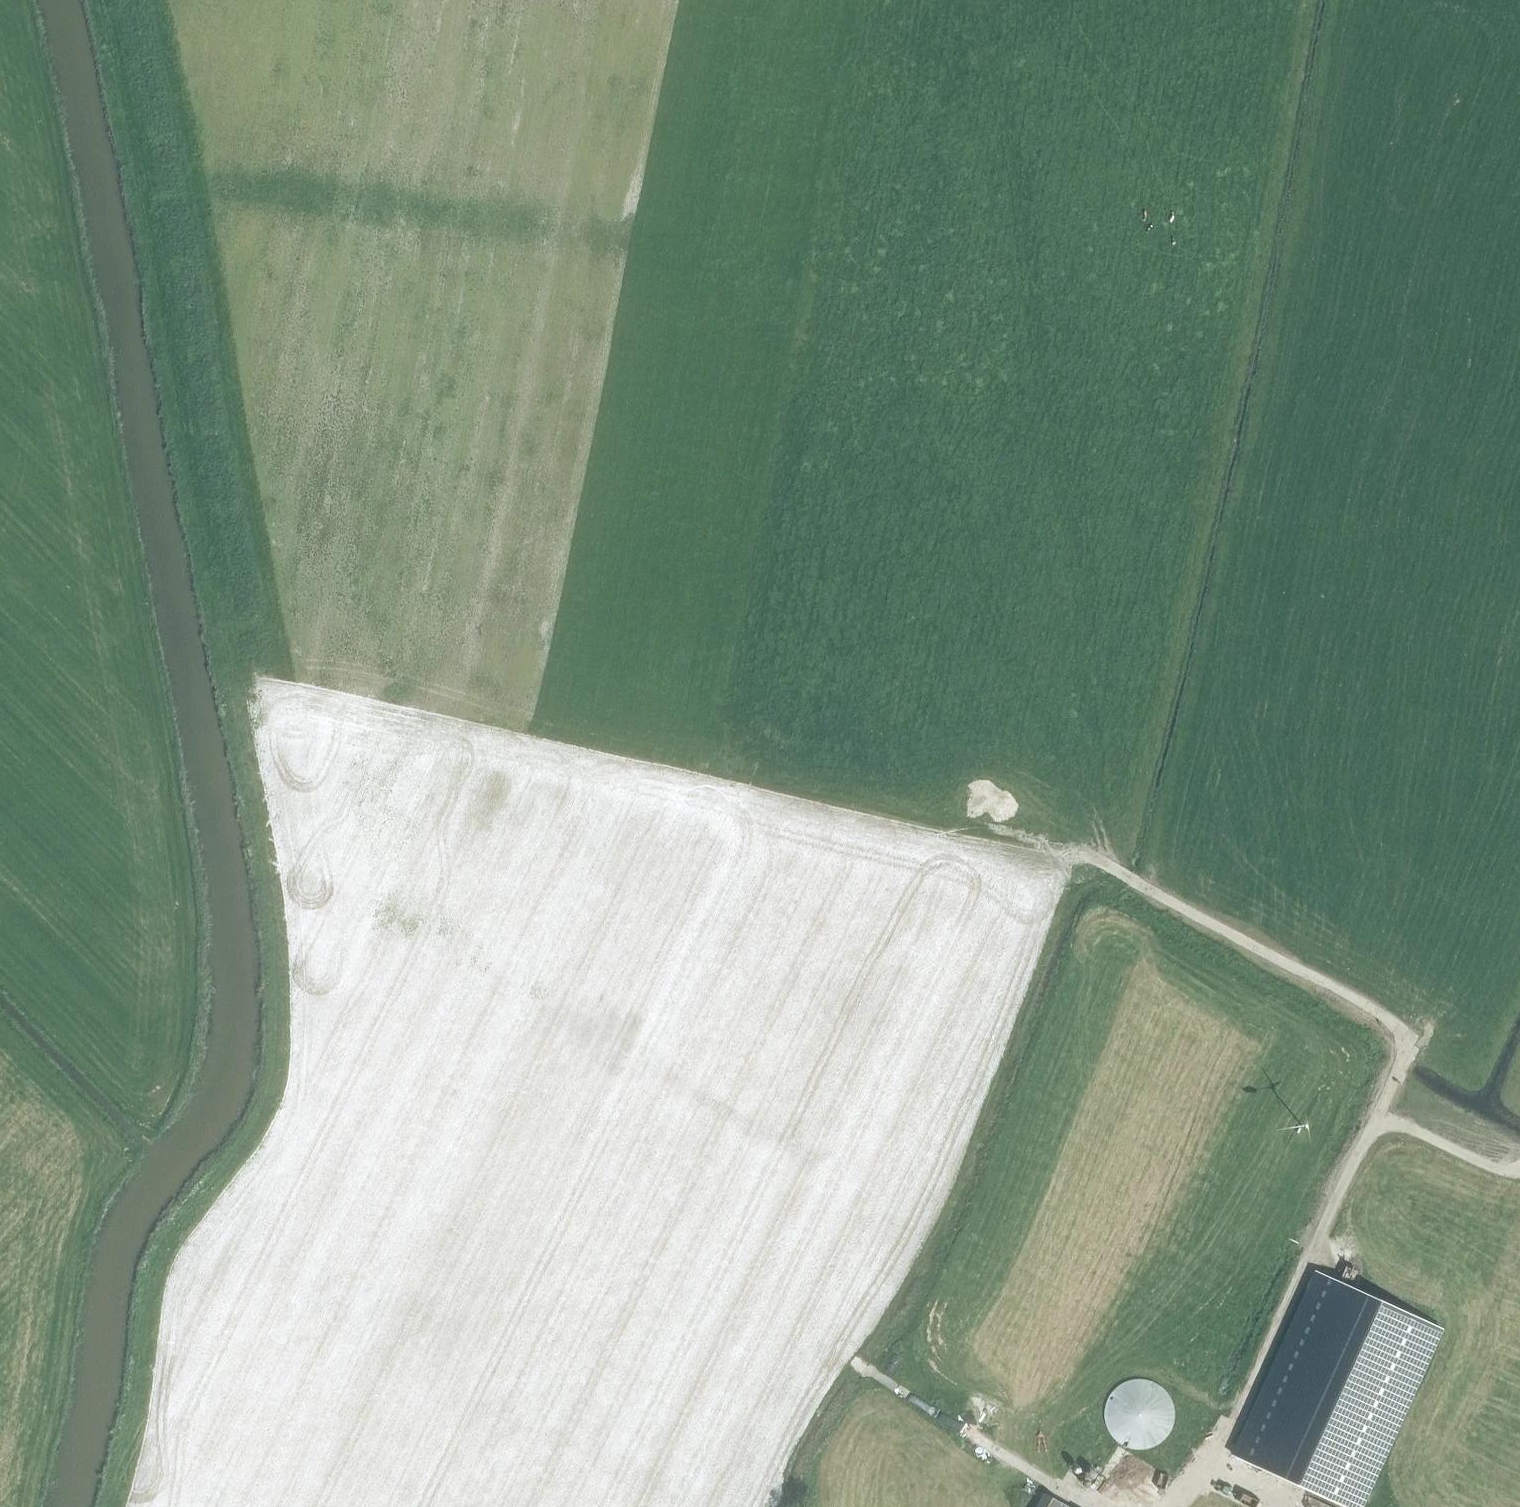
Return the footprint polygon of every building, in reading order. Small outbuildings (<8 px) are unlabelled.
[(1315,1272),(1233,1454),(1349,1506),(1357,1506),(1439,1328),(1315,1272)] [(1133,1386),(1137,1397),(1109,1408),(1126,1454),(1180,1434),(1159,1376),(1133,1386)] [(1045,1493),(1037,1506),(1068,1506),(1045,1493)]
